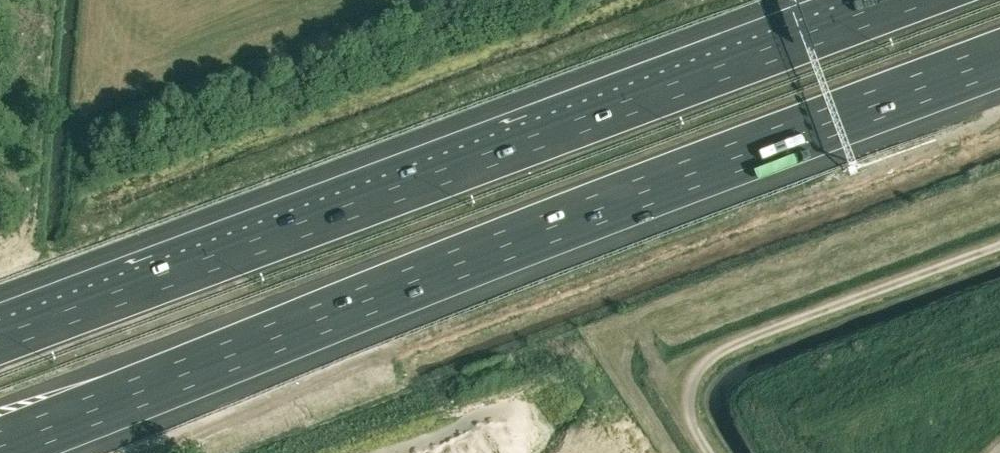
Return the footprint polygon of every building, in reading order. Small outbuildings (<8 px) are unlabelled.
[(698,146),(701,156),(717,152),(714,142),(698,146)]
